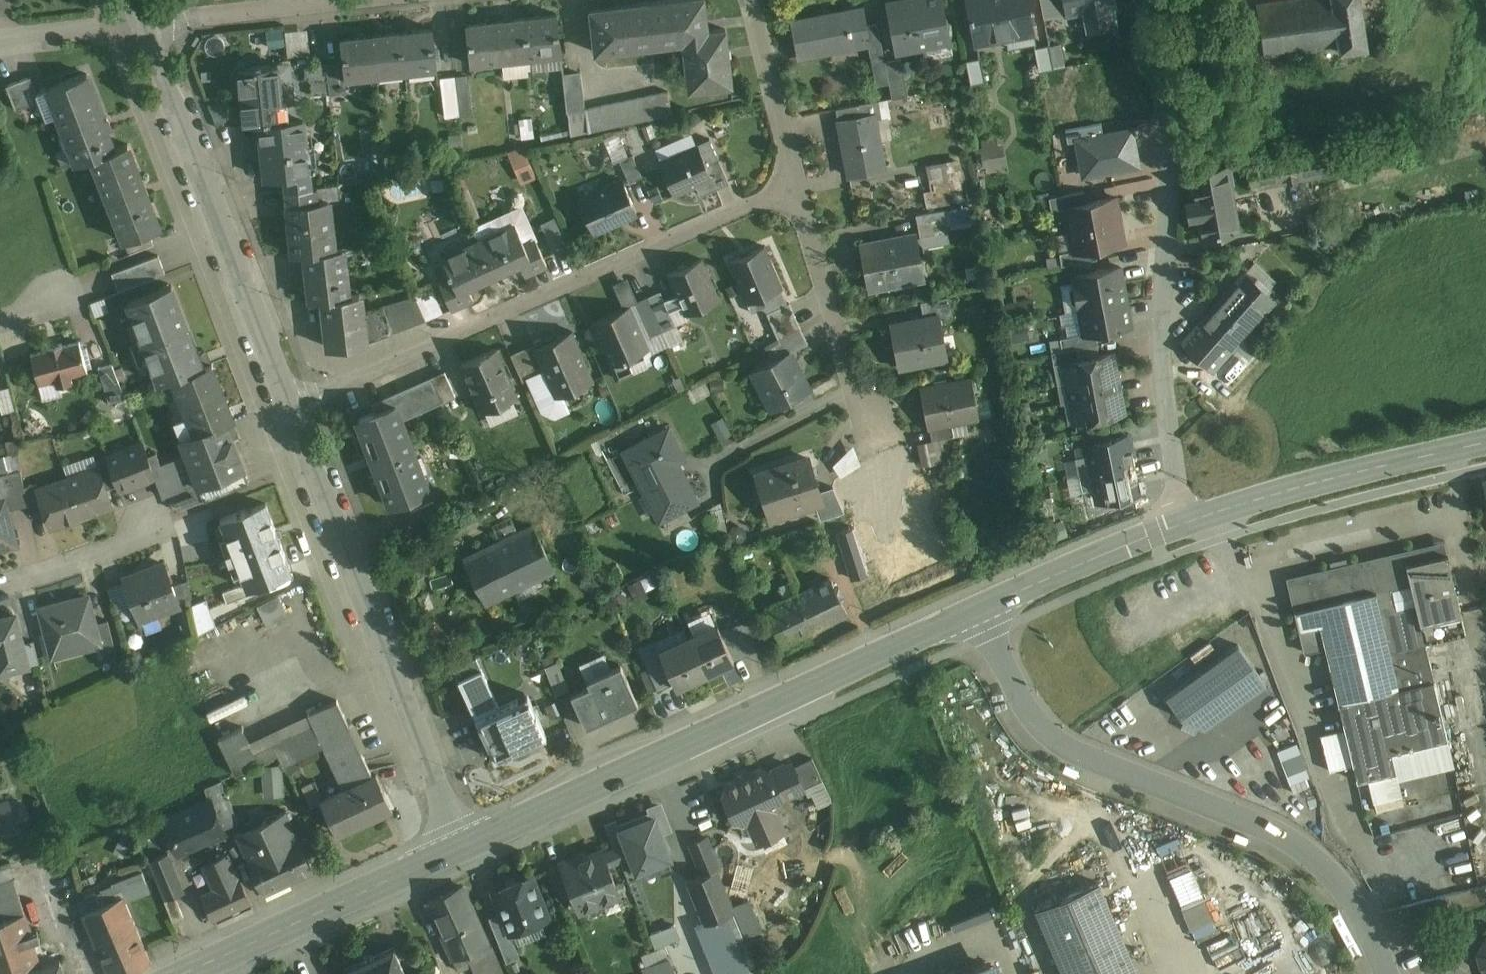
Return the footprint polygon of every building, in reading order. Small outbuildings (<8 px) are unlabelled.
[(704,0),(669,0),(591,9),(596,51),(684,41),(689,89),(732,84),(726,28),(708,30),(704,0)] [(887,2),(896,50),(950,40),(943,0),(898,0),(887,2)] [(975,42),(1034,31),(1029,0),(967,0),(975,42)] [(1068,13),(1091,8),(1094,27),(1102,25),(1103,27),(1105,26),(1105,25),(1115,23),(1113,9),(1112,4),(1115,4),(1114,0),(1065,0),(1068,13)] [(1258,2),(1265,54),(1340,44),(1340,47),(1365,44),(1359,0),(1270,0),(1258,2)] [(862,7),(793,20),(800,56),(868,44),(869,43),(866,24),(862,7)] [(556,14),(528,17),(527,16),(531,57),(532,57),(532,56),(560,53),(560,54),(562,54),(557,13),(556,13),(556,14)] [(526,17),(498,20),(498,19),(497,19),(502,61),(502,60),(502,59),(530,56),(530,58),(531,57),(527,16),(526,16),(526,17)] [(496,21),(468,24),(468,23),(466,23),(471,64),(473,64),(473,62),(501,59),(501,61),(502,61),(497,19),(496,19),(496,21)] [(878,22),(866,24),(869,43),(868,44),(870,53),(883,51),(878,22)] [(290,29),(292,55),(312,53),(310,27),(290,29)] [(431,28),(402,31),(406,70),(435,67),(435,68),(437,68),(432,27),(431,27),(431,28)] [(289,43),(289,30),(275,30),(275,43),(289,43)] [(402,31),(373,35),(372,34),(376,74),(406,70),(402,31)] [(371,35),(342,38),(342,37),(341,37),(346,78),(347,78),(347,77),(376,74),(372,34),(371,34),(371,35)] [(1049,44),(1035,46),(1039,70),(1054,67),(1049,44)] [(981,56),(966,59),(971,83),(985,80),(981,56)] [(901,57),(885,61),(892,98),(909,95),(901,57)] [(340,61),(326,63),(330,93),(343,91),(340,61)] [(278,63),(239,68),(241,92),(246,91),(248,105),(243,106),(245,123),(259,122),(284,119),(278,63)] [(87,73),(47,88),(57,114),(76,163),(93,157),(93,156),(115,148),(108,128),(104,117),(87,73)] [(31,76),(6,85),(16,109),(39,100),(36,93),(37,92),(31,76)] [(469,76),(455,77),(459,114),(473,112),(469,76)] [(455,77),(442,79),(446,115),(459,114),(455,77)] [(57,114),(47,88),(37,92),(36,93),(39,100),(46,118),(57,114)] [(668,90),(585,108),(588,131),(673,113),(668,90)] [(860,104),(836,109),(839,120),(862,116),(860,104)] [(862,116),(839,120),(849,175),(885,168),(875,114),(862,116)] [(537,135),(536,116),(524,117),(525,136),(537,135)] [(284,119),(259,122),(265,177),(285,175),(287,189),(311,186),(303,117),(284,119)] [(1078,138),(1084,174),(1140,165),(1134,128),(1078,138)] [(710,138),(697,144),(697,146),(698,145),(707,165),(719,160),(710,138)] [(115,148),(93,156),(93,157),(125,241),(150,231),(160,227),(128,143),(115,148)] [(524,182),(541,175),(527,143),(510,150),(524,182)] [(697,146),(662,161),(661,159),(660,160),(675,195),(677,195),(676,193),(696,184),(701,195),(702,195),(701,193),(715,187),(716,189),(717,188),(707,165),(698,145),(697,146)] [(1324,148),(1247,163),(1252,187),(1329,172),(1324,148)] [(632,154),(619,160),(629,182),(642,176),(632,154)] [(719,160),(707,165),(717,188),(729,183),(719,160)] [(1225,167),(1192,173),(1203,235),(1236,229),(1225,167)] [(622,179),(580,198),(594,231),(637,213),(622,179)] [(311,186),(287,189),(289,203),(289,204),(318,200),(316,186),(311,186)] [(1085,190),(1049,197),(1052,210),(1065,207),(1065,206),(1087,202),(1085,190)] [(1087,202),(1065,206),(1065,207),(1069,228),(1120,218),(1116,196),(1087,202)] [(328,199),(289,204),(290,215),(294,215),(298,251),(294,252),(294,253),(306,252),(334,249),(328,199)] [(547,220),(556,252),(569,248),(559,216),(547,220)] [(946,217),(918,222),(921,236),(948,231),(946,217)] [(1120,218),(1069,228),(1073,249),(1073,250),(1095,246),(1124,240),(1120,218)] [(515,225),(479,241),(496,279),(494,274),(519,262),(525,275),(526,274),(525,273),(545,263),(546,265),(547,265),(536,241),(525,246),(515,223),(514,223),(515,225)] [(150,231),(125,241),(130,253),(154,243),(150,231)] [(916,234),(861,245),(869,288),(924,277),(916,234)] [(479,241),(444,257),(443,256),(449,271),(448,272),(449,275),(451,275),(452,279),(441,284),(451,309),(452,309),(451,307),(472,297),(473,299),(474,299),(468,286),(493,275),(495,279),(496,279),(479,241)] [(765,246),(730,261),(730,262),(732,262),(741,283),(739,284),(747,302),(783,287),(782,286),(780,287),(764,248),(766,247),(765,246)] [(1095,246),(1073,250),(1073,249),(1060,252),(1062,265),(1097,258),(1095,246)] [(334,249),(306,252),(312,300),(324,299),(348,295),(342,248),(334,249)] [(158,255),(112,273),(119,291),(166,273),(158,255)] [(703,259),(667,274),(668,275),(670,275),(679,295),(683,305),(686,312),(684,313),(685,314),(720,299),(720,298),(718,298),(701,261),(703,260),(703,259)] [(1276,281),(1254,262),(1246,271),(1267,291),(1276,281)] [(1120,266),(1073,274),(1080,310),(1127,301),(1120,266)] [(1246,271),(1215,306),(1244,333),(1275,298),(1267,291),(1246,271)] [(172,284),(128,301),(144,342),(187,325),(172,284)] [(433,289),(415,296),(416,296),(426,319),(443,312),(433,289)] [(665,301),(661,293),(649,298),(663,330),(675,325),(669,311),(665,301)] [(99,312),(120,307),(117,294),(95,300),(99,312)] [(348,295),(324,299),(329,347),(365,343),(365,342),(362,312),(360,294),(348,295)] [(679,295),(665,301),(669,311),(683,305),(679,295)] [(416,296),(384,306),(393,332),(426,319),(416,296)] [(948,296),(921,301),(924,318),(938,315),(938,316),(952,314),(948,296)] [(663,330),(649,298),(637,303),(651,335),(663,330)] [(1127,301),(1080,310),(1084,333),(1096,331),(1131,325),(1127,301)] [(790,303),(767,312),(779,339),(801,328),(790,303)] [(384,306),(362,312),(365,342),(393,332),(384,306)] [(630,306),(593,322),(593,324),(595,323),(599,332),(597,332),(603,345),(605,344),(612,363),(611,363),(611,365),(649,348),(648,347),(646,348),(629,308),(631,307),(630,306)] [(1244,333),(1215,306),(1182,344),(1211,371),(1244,333)] [(924,318),(893,324),(901,365),(946,356),(946,355),(943,356),(940,340),(943,339),(938,316),(938,315),(924,318)] [(187,325),(144,342),(160,383),(175,377),(203,366),(187,325)] [(573,331),(536,347),(546,370),(544,371),(545,372),(556,396),(594,380),(593,378),(591,379),(571,333),(573,332),(573,331)] [(802,331),(780,343),(786,354),(789,353),(808,343),(802,331)] [(1084,333),(1060,337),(1063,350),(1078,347),(1098,343),(1096,331),(1084,333)] [(80,341),(63,346),(62,343),(47,347),(48,350),(31,354),(39,384),(56,380),(57,385),(73,381),(71,375),(88,371),(80,341)] [(536,347),(525,352),(535,376),(545,372),(544,371),(546,370),(536,347)] [(1063,350),(1052,352),(1054,364),(1064,362),(1080,359),(1078,347),(1063,350)] [(497,349),(461,364),(462,366),(464,365),(476,394),(473,395),(481,412),(518,396),(517,395),(515,395),(496,351),(498,350),(497,349)] [(525,352),(512,358),(523,382),(535,376),(525,352)] [(1080,359),(1064,362),(1075,420),(1124,411),(1113,352),(1080,359)] [(786,354),(758,369),(776,405),(773,407),(773,408),(810,389),(809,388),(808,388),(789,353),(786,354)] [(234,419),(212,363),(203,366),(175,377),(190,416),(196,433),(226,422),(234,419)] [(112,364),(99,368),(109,404),(125,398),(112,364)] [(433,377),(391,396),(394,405),(396,404),(402,420),(444,401),(435,382),(433,377)] [(435,382),(444,401),(447,409),(457,404),(445,377),(435,382)] [(971,377),(921,387),(929,428),(952,424),(979,419),(971,377)] [(0,389),(0,404),(3,413),(15,410),(9,387),(0,389)] [(394,405),(358,419),(391,504),(428,489),(402,420),(396,404),(394,405)] [(226,422),(196,433),(190,416),(175,422),(187,453),(205,499),(249,482),(232,437),(226,422)] [(240,435),(234,419),(226,422),(232,437),(240,435)] [(952,424),(930,428),(932,439),(954,435),(952,424)] [(668,428),(625,450),(660,519),(662,518),(685,506),(696,500),(681,471),(678,473),(673,463),(683,458),(668,428)] [(1129,435),(1086,444),(1088,455),(1076,457),(1080,475),(1135,463),(1129,435)] [(145,448),(110,462),(119,484),(154,471),(152,467),(148,455),(145,448)] [(157,452),(148,455),(152,467),(161,464),(157,452)] [(161,464),(152,467),(154,471),(164,497),(170,494),(176,510),(205,499),(187,453),(161,464)] [(808,457),(756,474),(771,518),(822,501),(819,491),(808,457)] [(109,458),(96,462),(98,468),(99,468),(106,489),(119,484),(110,462),(109,458)] [(1135,463),(1080,475),(1084,492),(1095,490),(1098,500),(1141,491),(1135,463)] [(98,468),(68,478),(81,516),(112,506),(106,489),(99,468),(98,468)] [(0,475),(0,499),(5,498),(8,510),(28,505),(25,487),(21,469),(0,475)] [(39,488),(38,488),(45,510),(51,526),(81,516),(68,478),(39,488)] [(37,482),(25,487),(28,505),(30,514),(45,510),(38,488),(39,488),(37,482)] [(833,485),(819,491),(822,501),(827,516),(845,511),(833,485)] [(13,545),(8,523),(11,522),(8,510),(5,498),(0,499),(0,549),(13,545)] [(433,502),(411,512),(416,522),(438,513),(433,502)] [(237,561),(245,583),(247,588),(272,578),(272,576),(291,569),(266,503),(246,510),(246,509),(220,518),(231,545),(225,548),(230,563),(237,561)] [(685,506),(662,518),(668,530),(691,518),(685,506)] [(870,517),(852,523),(854,527),(855,527),(866,563),(884,558),(878,540),(879,540),(871,518),(870,517)] [(534,525),(494,544),(515,588),(554,569),(534,525)] [(854,527),(837,532),(840,541),(857,535),(855,527),(854,527)] [(857,535),(840,541),(852,578),(869,573),(866,563),(857,535)] [(1444,541),(1288,578),(1291,591),(1296,590),(1326,574),(1332,581),(1364,565),(1370,572),(1401,556),(1407,564),(1438,547),(1444,555),(1447,554),(1444,541)] [(515,588),(494,544),(465,559),(486,602),(515,588)] [(1401,556),(1370,572),(1364,565),(1332,581),(1326,574),(1296,590),(1291,591),(1301,632),(1381,613),(1390,651),(1425,643),(1428,643),(1423,623),(1460,614),(1465,634),(1466,634),(1451,571),(1447,554),(1444,555),(1438,547),(1407,564),(1401,556)] [(164,563),(125,578),(140,619),(178,605),(179,605),(172,585),(164,563)] [(830,577),(798,593),(815,630),(847,614),(830,577)] [(187,579),(172,585),(179,605),(178,605),(182,616),(194,612),(187,579)] [(798,593),(766,608),(784,645),(815,630),(798,593)] [(283,594),(263,602),(270,622),(291,614),(283,594)] [(88,596),(41,608),(53,654),(54,654),(53,650),(68,646),(69,650),(99,642),(100,642),(95,623),(88,596)] [(1381,613),(1301,632),(1306,652),(1325,647),(1339,704),(1399,690),(1390,651),(1381,613)] [(0,618),(0,673),(29,666),(23,642),(16,614),(0,618)] [(749,618),(721,631),(733,657),(756,647),(749,618)] [(108,619),(95,623),(100,642),(99,642),(101,650),(115,647),(108,619)] [(718,624),(689,637),(705,673),(734,660),(733,657),(721,631),(718,624)] [(660,651),(674,682),(676,686),(705,673),(689,637),(660,651)] [(34,640),(23,642),(29,666),(39,663),(34,640)] [(655,640),(639,647),(658,690),(674,682),(660,651),(655,640)] [(1399,690),(1339,704),(1357,782),(1397,772),(1392,753),(1448,740),(1425,643),(1390,651),(1399,690)] [(1212,664),(1166,697),(1180,717),(1205,728),(1267,684),(1238,645),(1212,664)] [(477,657),(454,669),(459,680),(482,669),(477,657)] [(569,687),(558,662),(546,668),(556,693),(569,687)] [(621,664),(587,679),(590,685),(571,693),(586,726),(638,702),(621,664)] [(482,669),(459,680),(476,718),(499,707),(482,669)] [(499,707),(476,718),(495,759),(547,735),(528,694),(499,707)] [(373,776),(337,700),(308,713),(344,790),(373,776)] [(243,727),(219,738),(226,754),(250,742),(243,727)] [(250,742),(226,754),(236,774),(260,763),(250,742)] [(1297,744),(1278,751),(1291,785),(1310,777),(1297,744)] [(835,801),(814,758),(800,764),(820,808),(835,801)] [(265,764),(266,794),(286,793),(285,764),(265,764)] [(789,764),(771,772),(782,798),(804,788),(794,766),(789,764)] [(762,769),(751,774),(750,778),(750,779),(742,783),(742,782),(738,780),(726,786),(723,794),(735,819),(743,822),(749,820),(774,808),(779,806),(782,798),(771,772),(762,769)] [(324,800),(322,800),(337,833),(383,811),(376,796),(385,792),(376,774),(373,776),(344,790),(324,800)] [(324,800),(315,780),(303,786),(311,805),(322,800),(324,800)] [(221,781),(205,789),(210,800),(222,827),(238,820),(221,781)] [(210,800),(168,819),(175,834),(173,839),(178,850),(183,852),(194,847),(195,844),(224,831),(222,827),(210,800)] [(15,828),(7,802),(0,805),(0,833),(15,828)] [(779,821),(774,808),(749,820),(755,833),(759,834),(778,826),(779,821)] [(287,812),(237,835),(264,895),(314,871),(306,853),(315,849),(310,837),(300,841),(287,812)] [(654,816),(621,829),(627,844),(631,855),(637,870),(671,857),(662,834),(658,826),(654,816)] [(670,821),(658,826),(662,834),(673,830),(670,821)] [(759,834),(755,833),(759,842),(784,831),(779,821),(778,826),(759,834)] [(785,832),(766,842),(770,850),(789,840),(785,832)] [(720,868),(708,837),(690,844),(703,875),(716,870),(717,870),(720,868)] [(627,844),(615,848),(619,860),(629,856),(631,855),(627,844)] [(602,850),(584,857),(584,858),(576,862),(574,857),(562,862),(571,885),(570,885),(574,895),(580,910),(604,900),(601,894),(617,888),(602,850)] [(184,893),(168,853),(151,860),(167,900),(176,896),(184,893)] [(235,868),(228,854),(203,866),(213,889),(202,894),(214,921),(251,903),(236,871),(237,870),(236,867),(235,868)] [(1171,867),(1184,902),(1208,893),(1195,858),(1171,867)] [(571,885),(562,862),(550,867),(563,899),(574,895),(570,885),(571,885)] [(758,867),(738,863),(731,897),(750,901),(758,867)] [(0,872),(0,887),(13,883),(9,869),(0,872)] [(124,877),(131,899),(152,892),(145,870),(124,877)] [(717,870),(716,870),(703,875),(689,881),(705,923),(706,924),(725,916),(733,912),(717,870)] [(532,876),(522,881),(518,879),(507,883),(505,887),(495,891),(510,930),(547,915),(532,876)] [(84,911),(128,893),(123,880),(79,899),(84,911)] [(24,912),(15,882),(13,883),(0,887),(0,920),(24,912)] [(1099,882),(1036,909),(1059,964),(1116,940),(1123,937),(1099,882)] [(463,887),(428,903),(453,958),(487,943),(487,942),(488,942),(463,887)] [(184,918),(176,896),(167,900),(165,901),(173,922),(184,918)] [(83,915),(108,973),(130,973),(152,965),(123,898),(83,915)] [(0,920),(0,973),(41,964),(24,912),(0,920)] [(521,957),(502,912),(488,918),(507,963),(521,957)] [(725,916),(706,924),(705,923),(698,926),(715,968),(742,956),(725,916)] [(675,924),(652,934),(656,945),(679,936),(675,924)] [(1059,964),(1063,973),(1130,973),(1116,940),(1059,964)] [(468,957),(475,973),(504,973),(492,946),(468,957)] [(344,971),(346,973),(405,973),(393,949),(344,971)] [(643,968),(645,973),(675,973),(669,958),(643,968)] [(0,973),(64,973),(60,960),(41,964),(0,973)] [(971,973),(996,973),(993,966),(971,973)]
